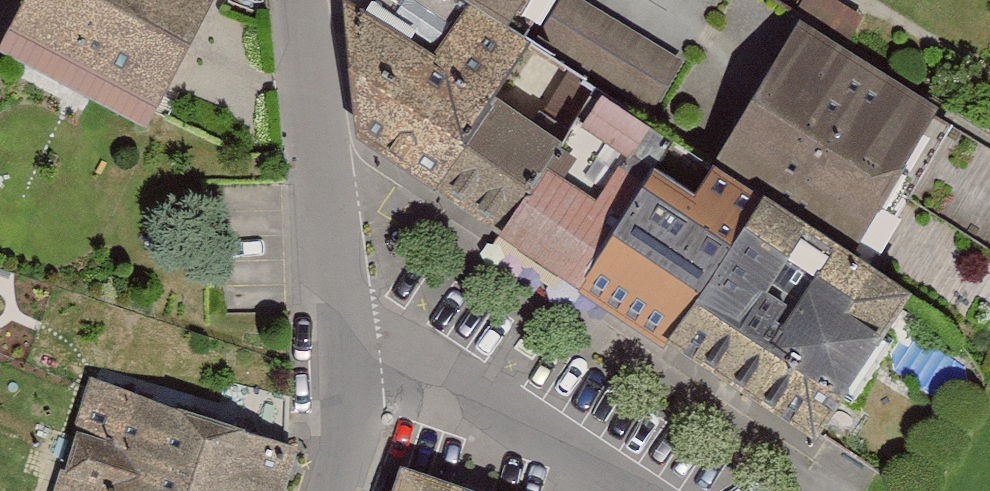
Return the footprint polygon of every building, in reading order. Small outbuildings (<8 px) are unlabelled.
[(11,45),(155,122),(221,0),(36,0),(11,45)] [(355,3),(367,135),(452,190),(509,99),(542,46),(519,32),(469,0),(386,0),(376,16),(355,3)] [(519,32),(539,0),(469,0),(519,32)] [(945,109),(813,27),(726,167),(774,196),(858,249),(945,109)] [(580,144),(523,235),(598,281),(686,142),(611,95),(580,144)] [(580,144),(509,99),(452,190),(523,235),(580,144)] [(686,142),(598,281),(687,336),(774,196),(726,167),(686,142)] [(858,249),(774,196),(687,336),(834,427),(921,288),(858,249)] [(307,449),(102,388),(71,490),(294,490),(307,449)] [(415,464),(406,490),(495,490),(415,464)]
